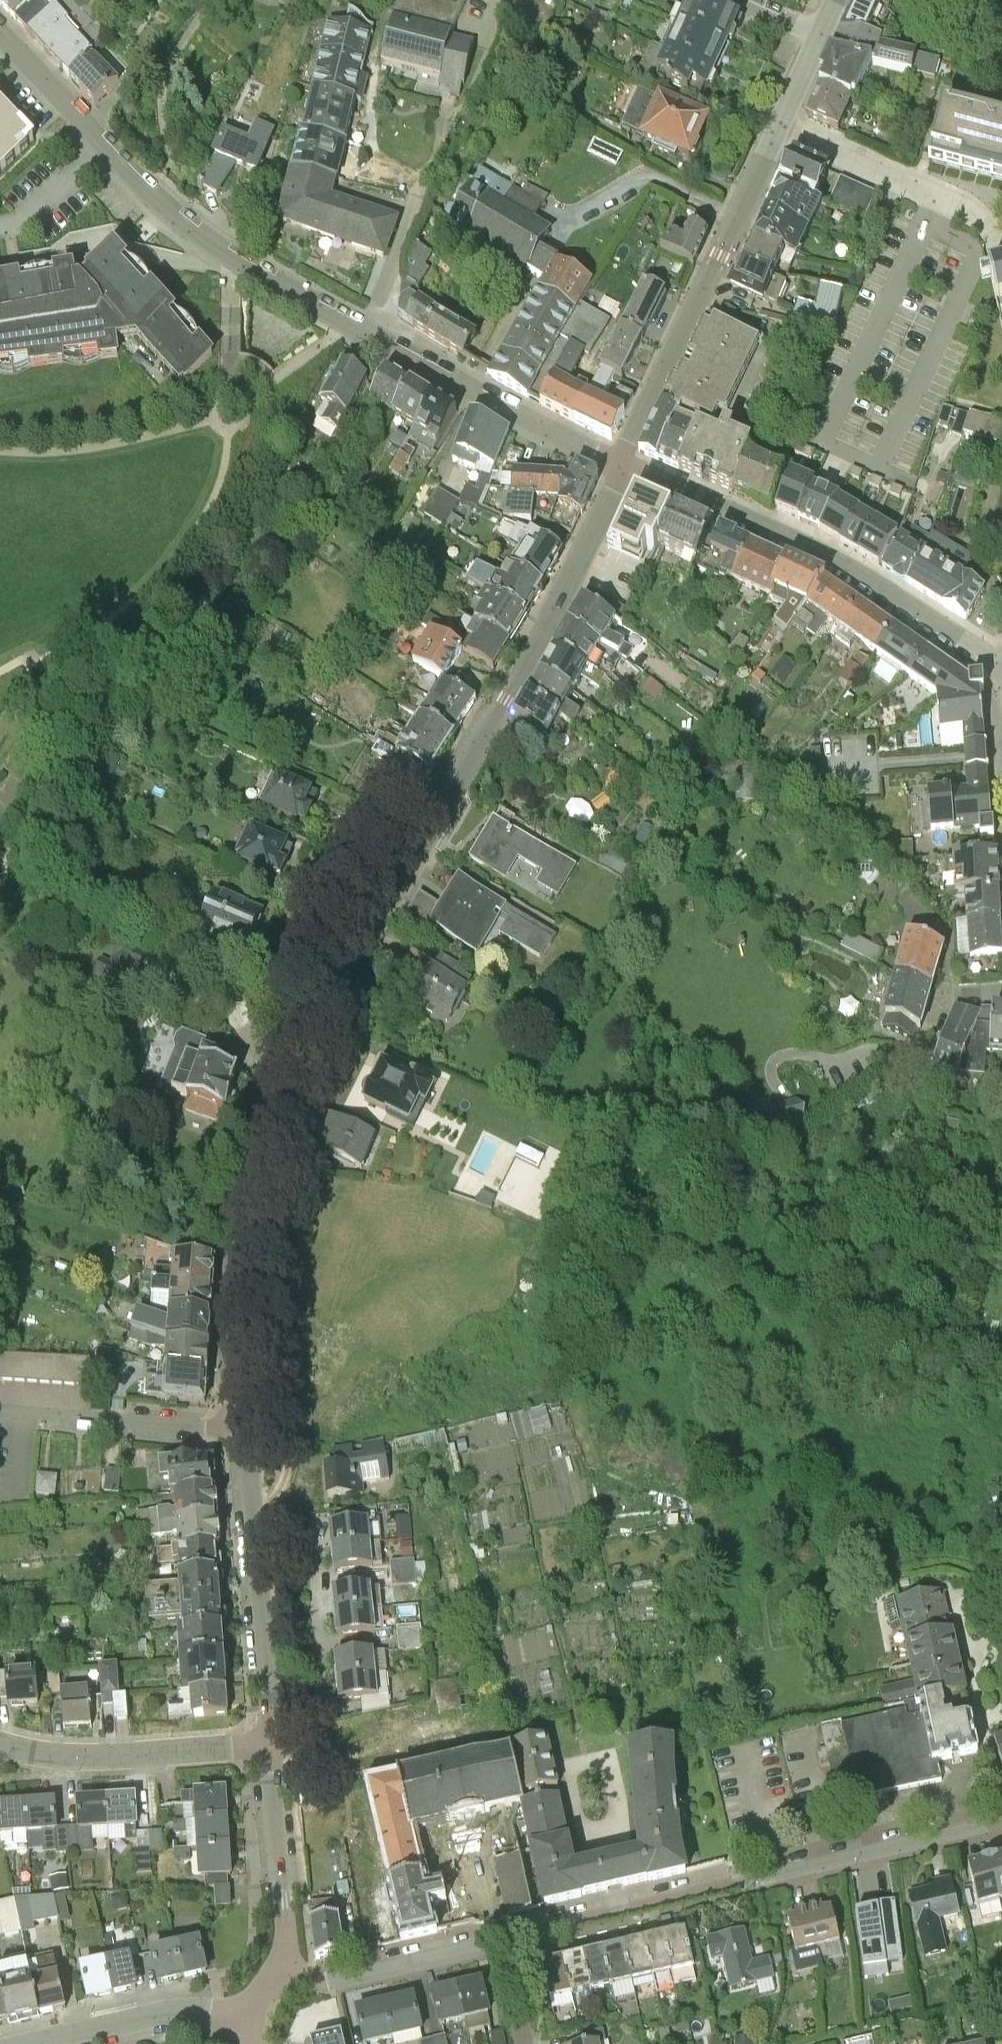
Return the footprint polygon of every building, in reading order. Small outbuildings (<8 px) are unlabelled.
[(29,35),(29,34),(51,8),(42,0),(0,0),(0,4),(29,35)] [(394,19),(393,23),(452,37),(468,0),(403,0),(394,19)] [(701,0),(692,0),(681,24),(725,45),(726,42),(732,42),(735,36),(731,31),(737,18),(742,20),(743,19),(701,0)] [(865,0),(858,0),(843,33),(858,37),(861,32),(870,34),(883,6),(865,0)] [(883,6),(891,9),(895,0),(865,0),(883,6)] [(925,12),(931,0),(896,0),(925,12)] [(64,71),(71,79),(94,57),(91,53),(92,51),(65,21),(67,18),(54,4),(51,8),(29,34),(63,72),(64,71)] [(346,26),(328,22),(322,49),(365,60),(371,36),(373,36),(373,34),(371,34),(372,28),(374,28),(375,26),(369,25),(361,15),(350,9),(346,26)] [(452,37),(393,23),(382,65),(464,86),(475,42),(452,37)] [(681,24),(668,52),(712,73),(725,45),(681,24)] [(833,54),(874,64),(937,79),(937,78),(941,62),(941,61),(881,46),(882,41),(868,38),(870,34),(861,32),(858,37),(843,33),(833,54)] [(100,41),(95,47),(101,53),(106,47),(100,41)] [(712,73),(668,52),(654,46),(639,79),(663,91),(667,84),(699,99),(706,86),(713,85),(715,79),(711,74),(712,73)] [(993,49),(982,46),(977,61),(988,65),(993,49)] [(322,49),(312,87),(361,100),(368,76),(362,75),(365,60),(322,49)] [(820,88),(856,102),(874,64),(833,54),(832,56),(834,57),(820,88)] [(119,84),(94,57),(71,79),(70,80),(95,107),(119,84)] [(313,88),(302,132),(345,143),(356,99),(313,88)] [(829,127),(838,131),(852,103),(855,104),(856,102),(820,88),(817,95),(809,113),(810,114),(809,116),(811,117),(811,118),(812,119),(822,124),(828,127),(829,127)] [(678,152),(690,157),(691,155),(696,153),(699,146),(697,142),(707,121),(639,90),(622,126),(644,136),(644,137),(655,142),(652,148),(675,159),(678,152)] [(34,141),(0,105),(0,172),(34,141)] [(943,107),(929,160),(1001,179),(1001,122),(943,107)] [(217,157),(202,183),(201,182),(198,187),(202,189),(205,186),(217,192),(216,194),(217,194),(235,163),(257,172),(273,131),(257,125),(250,143),(225,133),(216,156),(217,157)] [(294,169),(335,179),(337,180),(345,143),(302,132),(294,169)] [(811,164),(793,156),(791,160),(788,159),(779,180),(781,181),(779,186),(798,194),(811,164)] [(815,202),(829,173),(811,164),(798,194),(815,202)] [(335,179),(294,169),(280,220),(319,234),(330,199),(335,179)] [(451,224),(468,235),(490,199),(500,180),(482,169),(471,188),(463,183),(452,201),(462,207),(451,224)] [(840,210),(852,183),(841,178),(828,207),(840,210)] [(468,235),(527,271),(537,255),(548,235),(532,225),(549,196),(526,184),(521,194),(508,186),(500,180),(490,199),(468,235)] [(852,183),(840,210),(854,213),(864,189),(852,183)] [(766,215),(808,233),(821,204),(815,202),(798,194),(779,186),(778,188),(776,187),(771,197),(774,198),(766,215)] [(877,195),(864,189),(854,213),(868,216),(877,195)] [(330,199),(319,234),(384,257),(397,221),(330,199)] [(754,241),(796,259),(808,233),(766,215),(760,228),(757,226),(753,236),(756,237),(754,241)] [(694,267),(708,236),(690,227),(684,240),(670,234),(661,251),(694,267)] [(754,241),(742,268),(776,276),(781,266),(791,270),(796,259),(754,241)] [(432,255),(414,245),(408,262),(401,319),(463,358),(474,339),(423,306),(418,291),(429,270),(425,268),(432,255)] [(31,360),(32,367),(63,362),(63,356),(100,351),(101,357),(118,355),(116,340),(146,336),(186,379),(212,355),(200,342),(196,346),(170,319),(175,314),(153,291),(148,295),(122,268),(127,264),(115,251),(98,268),(96,265),(90,262),(82,260),(74,260),(71,261),(70,256),(69,256),(72,273),(57,276),(58,282),(21,289),(20,283),(19,283),(0,287),(0,364),(31,360)] [(539,256),(537,255),(527,271),(546,283),(541,293),(577,312),(580,307),(592,286),(589,284),(590,280),(581,276),(579,279),(554,265),(554,264),(539,256)] [(1001,267),(992,270),(1001,311),(1001,267)] [(742,268),(734,286),(778,306),(784,292),(772,287),(776,276),(742,268)] [(644,285),(622,330),(642,340),(664,295),(644,285)] [(816,307),(798,302),(791,323),(819,331),(832,335),(832,334),(843,293),(821,288),(816,307)] [(541,293),(517,335),(552,355),(577,312),(541,293)] [(589,357),(609,323),(580,307),(577,312),(552,355),(547,365),(540,378),(528,398),(540,404),(560,416),(574,422),(587,397),(588,398),(598,379),(589,374),(578,368),(585,355),(589,357)] [(737,312),(725,307),(724,308),(725,308),(719,322),(718,322),(717,323),(729,329),(730,327),(729,326),(735,313),(736,313),(737,312)] [(676,422),(699,432),(682,471),(702,480),(706,470),(721,436),(705,428),(716,403),(723,407),(754,341),(708,319),(690,356),(697,360),(690,374),(683,370),(677,383),(673,382),(663,401),(671,405),(668,413),(679,417),(676,422)] [(622,330),(612,350),(632,360),(642,340),(622,330)] [(547,365),(552,355),(517,335),(492,378),(528,398),(540,378),(547,365)] [(612,350),(602,370),(622,380),(632,360),(612,350)] [(326,402),(317,418),(338,431),(349,414),(348,414),(368,381),(365,379),(366,377),(355,370),(354,372),(343,366),(337,377),(334,375),(320,398),(326,402)] [(634,397),(618,389),(609,408),(601,403),(612,382),(620,385),(622,380),(602,370),(598,379),(588,398),(587,397),(574,422),(612,441),(625,416),(634,397)] [(411,385),(387,371),(367,402),(375,406),(377,402),(394,412),(411,385)] [(394,412),(394,413),(416,426),(433,398),(411,385),(394,412)] [(416,426),(409,436),(433,451),(457,412),(433,398),(416,426)] [(943,406),(937,425),(949,428),(954,410),(943,406)] [(660,461),(676,422),(679,417),(668,413),(659,409),(639,452),(660,461)] [(951,432),(962,436),(970,413),(959,411),(951,432)] [(1001,446),(1001,422),(987,418),(970,414),(970,415),(964,432),(964,433),(1001,446)] [(480,462),(495,468),(509,433),(473,417),(453,461),(476,471),(480,462)] [(676,422),(660,461),(682,471),(699,432),(676,422)] [(721,436),(706,470),(714,473),(710,483),(733,493),(748,458),(754,442),(732,434),(735,429),(726,425),(721,436)] [(396,432),(388,444),(391,446),(388,453),(396,458),(405,445),(408,439),(396,432)] [(734,493),(770,508),(784,473),(782,473),(788,454),(754,442),(749,457),(734,493)] [(792,442),(789,449),(801,454),(804,447),(798,444),(792,442)] [(395,462),(389,471),(399,477),(400,475),(410,459),(410,458),(414,453),(415,451),(405,445),(395,462)] [(490,477),(478,509),(503,520),(504,515),(509,502),(517,504),(517,496),(563,500),(565,476),(562,476),(517,473),(524,452),(511,447),(501,473),(492,472),(490,477)] [(815,452),(804,447),(801,454),(812,459),(815,452)] [(563,500),(585,510),(599,479),(596,473),(569,460),(562,476),(565,476),(563,500)] [(860,480),(863,472),(853,468),(849,476),(860,480)] [(467,486),(460,502),(477,509),(490,477),(482,474),(476,490),(467,486)] [(815,484),(792,474),(786,488),(776,510),(799,520),(814,487),(815,484)] [(880,489),(883,481),(873,477),(870,484),(880,489)] [(900,497),(903,490),(894,486),(890,493),(900,497)] [(837,497),(827,493),(814,487),(799,520),(810,525),(821,529),(840,498),(837,497)] [(445,525),(460,502),(440,489),(425,513),(445,525)] [(657,554),(661,546),(678,511),(639,493),(634,495),(612,542),(608,549),(640,564),(647,550),(657,554)] [(585,510),(563,500),(517,496),(517,504),(509,502),(504,515),(514,518),(514,520),(531,522),(532,516),(572,534),(582,515),(583,515),(585,510)] [(840,542),(859,510),(840,498),(821,529),(840,542)] [(859,510),(840,542),(860,553),(879,522),(859,510)] [(699,568),(708,554),(703,552),(714,527),(678,511),(661,546),(685,558),(677,577),(689,582),(697,564),(698,564),(696,567),(699,568)] [(452,515),(445,528),(456,535),(464,522),(452,515)] [(860,553),(879,565),(893,542),(898,534),(897,533),(879,522),(860,553)] [(531,533),(521,551),(511,567),(544,587),(550,576),(551,575),(551,574),(550,573),(549,572),(562,552),(570,539),(569,538),(568,539),(534,524),(529,527),(527,531),(531,533)] [(901,536),(882,568),(907,583),(927,553),(925,551),(930,538),(913,527),(906,539),(901,536)] [(718,586),(729,591),(751,544),(721,531),(710,555),(708,554),(699,568),(721,579),(718,586)] [(769,596),(772,597),(776,588),(788,562),(751,544),(729,591),(736,594),(741,583),(769,596)] [(927,553),(907,583),(943,606),(963,575),(967,568),(950,558),(946,564),(927,553)] [(807,605),(824,578),(788,562),(776,588),(772,597),(770,601),(785,609),(775,623),(787,632),(795,622),(797,620),(807,605)] [(481,566),(472,580),(528,615),(533,608),(532,608),(544,588),(544,587),(511,567),(503,580),(481,566)] [(423,586),(427,579),(419,574),(415,582),(423,586)] [(963,575),(943,606),(944,606),(943,607),(966,620),(984,589),(963,576),(964,575),(963,575)] [(528,615),(472,580),(467,577),(459,590),(472,597),(475,592),(485,598),(479,606),(485,610),(477,623),(511,643),(512,642),(526,618),(527,618),(528,615)] [(797,620),(795,622),(807,630),(816,637),(829,620),(841,628),(842,629),(860,603),(824,578),(807,605),(797,620)] [(584,601),(570,624),(602,644),(628,659),(633,649),(607,634),(615,620),(622,625),(623,623),(616,618),(600,609),(607,598),(590,588),(584,601)] [(769,596),(759,614),(762,615),(767,605),(770,601),(772,597),(769,596)] [(856,639),(876,652),(876,653),(894,627),(895,627),(860,603),(842,629),(841,628),(835,637),(850,648),(856,639)] [(434,631),(441,621),(429,612),(422,623),(434,631)] [(468,635),(473,639),(466,652),(494,670),(510,644),(511,644),(511,643),(477,623),(476,622),(468,635)] [(602,676),(605,679),(608,680),(615,670),(594,657),(601,645),(627,660),(628,659),(602,644),(570,624),(556,649),(602,676)] [(927,650),(894,627),(877,652),(909,676),(927,650)] [(443,680),(444,681),(462,650),(442,637),(429,629),(411,660),(443,680)] [(741,635),(731,646),(742,656),(750,640),(741,635)] [(602,676),(556,649),(542,673),(575,693),(574,694),(586,702),(595,687),(599,690),(605,679),(602,676)] [(963,689),(970,689),(970,680),(928,651),(909,676),(937,695),(957,694),(963,689)] [(857,653),(850,664),(861,672),(869,661),(857,653)] [(639,654),(633,663),(670,693),(674,688),(669,684),(670,682),(648,664),(651,662),(639,654)] [(797,667),(784,657),(769,677),(783,686),(797,667)] [(861,672),(850,664),(842,676),(852,684),(861,672)] [(529,695),(559,715),(573,725),(582,712),(569,703),(574,694),(575,693),(542,673),(529,695)] [(710,676),(706,683),(712,686),(716,679),(710,676)] [(970,689),(963,689),(957,694),(937,695),(941,730),(965,729),(966,754),(986,754),(982,703),(981,692),(984,691),(983,678),(970,680),(970,689)] [(604,681),(610,687),(612,684),(608,680),(605,679),(604,681)] [(443,680),(430,699),(464,720),(476,701),(444,681),(443,680)] [(529,695),(515,719),(537,732),(528,747),(548,759),(557,742),(547,736),(559,715),(529,695)] [(418,718),(422,720),(452,739),(459,729),(464,720),(430,699),(418,718)] [(452,739),(422,720),(402,749),(384,736),(379,743),(431,777),(455,741),(452,739)] [(262,738),(257,750),(271,756),(277,745),(262,738)] [(379,743),(378,744),(379,745),(373,754),(384,761),(389,760),(390,758),(395,762),(378,788),(410,809),(429,777),(379,743)] [(111,780),(120,760),(105,754),(97,774),(111,780)] [(718,761),(717,780),(737,781),(737,762),(718,761)] [(964,800),(950,800),(952,835),(976,834),(977,849),(989,848),(989,834),(984,833),(980,764),(962,766),(964,800)] [(307,820),(318,795),(279,777),(272,794),(266,792),(261,804),(266,806),(265,809),(297,823),(298,820),(300,821),(307,820)] [(951,837),(948,800),(925,802),(927,838),(951,837)] [(494,820),(472,858),(506,877),(518,857),(544,872),(537,883),(557,895),(575,866),(494,820)] [(285,849),(286,846),(255,831),(253,833),(249,831),(236,857),(241,859),(240,862),(272,877),(273,874),(275,875),(281,874),(292,852),(285,849)] [(914,840),(886,840),(886,860),(914,860),(914,840)] [(611,848),(602,864),(626,877),(632,867),(623,862),(626,857),(611,848)] [(570,864),(573,859),(566,854),(563,860),(567,862),(570,864)] [(850,874),(870,889),(885,870),(865,855),(850,874)] [(996,855),(953,858),(953,876),(943,877),(944,894),(966,893),(966,892),(998,891),(996,855)] [(629,881),(620,877),(616,885),(625,889),(629,881)] [(462,887),(449,909),(420,893),(402,922),(430,939),(440,924),(476,945),(496,911),(507,917),(498,933),(538,957),(547,944),(551,946),(556,936),(482,892),(479,897),(462,887)] [(998,891),(966,892),(967,919),(1000,919),(998,891)] [(247,950),(263,915),(247,908),(249,904),(225,894),(223,897),(216,894),(200,929),(212,934),(211,938),(230,946),(231,942),(247,950)] [(1000,919),(967,919),(969,958),(1001,958),(1000,919)] [(907,934),(896,973),(933,988),(944,948),(940,946),(935,944),(938,934),(932,932),(912,925),(909,935),(907,934)] [(848,936),(842,948),(877,966),(883,954),(848,936)] [(145,956),(133,951),(121,945),(111,966),(102,962),(96,976),(121,987),(130,966),(138,970),(145,956)] [(434,972),(416,1005),(447,1022),(470,979),(461,974),(463,970),(442,959),(435,972),(434,972)] [(884,1032),(912,1040),(916,1028),(921,1030),(933,988),(896,973),(882,1019),(887,1020),(884,1032)] [(558,1003),(548,996),(541,1008),(551,1014),(558,1003)] [(971,1033),(980,1014),(954,1008),(928,1078),(951,1088),(955,1080),(957,1073),(971,1033)] [(989,1052),(1001,1053),(1001,1011),(993,1010),(993,1016),(989,1052)] [(957,1073),(955,1080),(968,1081),(967,1093),(984,1094),(986,1052),(989,1052),(993,1016),(982,1015),(980,1014),(971,1033),(957,1073)] [(231,1089),(237,1073),(217,1065),(220,1057),(207,1053),(211,1044),(183,1034),(182,1035),(178,1039),(176,1045),(177,1051),(176,1050),(171,1063),(184,1068),(175,1093),(189,1098),(188,1099),(191,1100),(187,1110),(218,1122),(223,1112),(225,1113),(233,1090),(231,1089)] [(366,1099),(365,1101),(385,1111),(385,1112),(388,1113),(387,1115),(415,1128),(434,1084),(415,1076),(417,1072),(393,1062),(390,1068),(383,1064),(373,1084),(372,1084),(370,1085),(369,1085),(367,1086),(366,1087),(365,1089),(365,1090),(364,1092),(364,1093),(364,1095),(364,1096),(365,1098),(366,1099)] [(795,1100),(778,1105),(780,1112),(784,1129),(802,1125),(807,1108),(795,1100)] [(960,1136),(966,1111),(946,1107),(941,1132),(960,1136)] [(760,1128),(760,1129),(780,1124),(776,1109),(756,1113),(757,1115),(760,1128)] [(760,1128),(757,1115),(749,1117),(752,1130),(760,1128)] [(333,1120),(323,1144),(335,1150),(332,1157),(363,1169),(376,1138),(333,1120)] [(521,1146),(515,1158),(539,1169),(544,1157),(521,1146)] [(0,1257),(9,1259),(11,1250),(3,1248),(0,1257)] [(155,1267),(154,1271),(154,1282),(214,1288),(216,1261),(170,1256),(170,1262),(176,1262),(175,1273),(171,1273),(169,1269),(155,1267)] [(0,1259),(0,1273),(11,1275),(14,1261),(0,1259)] [(144,1281),(154,1282),(154,1271),(145,1270),(144,1281)] [(214,1288),(154,1282),(152,1307),(172,1312),(212,1315),(214,1288)] [(212,1315),(172,1313),(171,1324),(138,1312),(133,1327),(170,1340),(210,1344),(212,1315)] [(168,1368),(166,1368),(168,1369),(208,1372),(210,1344),(170,1340),(133,1327),(132,1330),(133,1330),(129,1341),(149,1347),(170,1349),(168,1368)] [(16,1355),(4,1354),(0,1402),(0,1404),(12,1405),(16,1355)] [(28,1356),(16,1355),(12,1405),(24,1407),(28,1356)] [(40,1357),(28,1356),(24,1407),(36,1408),(40,1357)] [(53,1358),(40,1357),(36,1408),(49,1409),(53,1358)] [(65,1359),(53,1358),(49,1409),(62,1410),(65,1359)] [(74,1411),(78,1360),(65,1359),(62,1410),(74,1411)] [(78,1360),(74,1411),(87,1412),(91,1361),(78,1360)] [(159,1367),(157,1381),(149,1380),(148,1397),(205,1403),(206,1388),(210,1388),(211,1377),(207,1377),(208,1372),(168,1369),(166,1368),(159,1367)] [(352,1448),(338,1451),(339,1459),(336,1462),(337,1466),(326,1467),(328,1498),(364,1496),(364,1485),(390,1481),(384,1441),(361,1446),(363,1457),(354,1458),(352,1448)] [(464,1441),(456,1443),(459,1454),(467,1452),(464,1441)] [(214,1475),(213,1461),(198,1462),(197,1460),(161,1463),(162,1480),(163,1495),(176,1494),(212,1490),(211,1476),(214,1475)] [(105,1492),(119,1494),(121,1472),(107,1470),(105,1492)] [(57,1478),(42,1476),(39,1476),(37,1494),(55,1496),(57,1478)] [(212,1490),(176,1494),(177,1509),(174,1510),(170,1508),(158,1509),(158,1510),(150,1511),(151,1523),(218,1518),(216,1491),(212,1491),(212,1490)] [(353,1511),(354,1523),(330,1525),(333,1549),(372,1545),(372,1544),(380,1543),(379,1521),(378,1521),(377,1509),(353,1511)] [(400,1541),(412,1540),(409,1517),(398,1518),(400,1541)] [(218,1518),(151,1523),(152,1537),(160,1536),(160,1537),(172,1536),(174,1534),(179,1533),(180,1549),(215,1547),(220,1546),(218,1518)] [(414,1559),(412,1542),(401,1543),(402,1561),(414,1559)] [(333,1549),(335,1570),(375,1568),(372,1545),(333,1549)] [(215,1547),(180,1549),(159,1551),(160,1565),(180,1563),(181,1576),(217,1573),(217,1571),(222,1568),(222,1560),(216,1557),(215,1547)] [(393,1575),(417,1572),(416,1564),(416,1560),(392,1563),(393,1575)] [(127,1566),(113,1567),(114,1581),(129,1579),(127,1566)] [(621,1567),(611,1569),(613,1581),(623,1580),(621,1567)] [(417,1572),(393,1575),(394,1586),(418,1584),(418,1583),(417,1572)] [(217,1573),(181,1576),(182,1587),(148,1590),(149,1606),(219,1600),(218,1589),(223,1586),(224,1585),(223,1585),(223,1579),(222,1578),(222,1579),(218,1577),(217,1573)] [(333,1591),(335,1614),(374,1610),(372,1588),(333,1591)] [(940,1591),(884,1603),(889,1627),(900,1625),(902,1634),(947,1624),(940,1591)] [(820,1600),(815,1597),(809,1599),(806,1604),(808,1610),(813,1613),(819,1611),(822,1606),(820,1600)] [(219,1600),(149,1606),(150,1622),(184,1619),(185,1631),(222,1628),(221,1625),(226,1622),(226,1623),(226,1622),(226,1616),(225,1615),(220,1613),(219,1600)] [(376,1633),(374,1610),(335,1614),(337,1636),(376,1633)] [(947,1624),(902,1634),(914,1680),(958,1670),(947,1624)] [(400,1639),(423,1637),(422,1625),(399,1628),(400,1639)] [(223,1631),(222,1631),(222,1628),(185,1631),(179,1631),(182,1659),(224,1656),(223,1644),(224,1643),(225,1642),(226,1642),(227,1640),(227,1639),(227,1638),(227,1637),(227,1635),(227,1634),(226,1633),(225,1632),(224,1632),(223,1631)] [(1001,1653),(1001,1629),(998,1628),(991,1649),(1001,1653)] [(401,1652),(424,1650),(423,1637),(400,1639),(401,1652)] [(374,1653),(335,1656),(338,1679),(376,1675),(374,1653)] [(224,1656),(182,1659),(184,1691),(226,1688),(225,1672),(226,1672),(227,1671),(228,1670),(228,1668),(229,1667),(229,1666),(229,1664),(228,1663),(227,1662),(226,1661),(224,1660),(224,1656)] [(118,1665),(99,1667),(101,1689),(103,1709),(115,1708),(114,1697),(120,1696),(118,1665)] [(91,1728),(92,1727),(89,1688),(61,1690),(60,1670),(48,1671),(49,1695),(62,1694),(64,1729),(66,1729),(66,1728),(91,1726),(91,1728)] [(884,1711),(903,1707),(915,1705),(964,1696),(959,1670),(914,1680),(916,1690),(899,1693),(898,1689),(880,1693),(884,1711)] [(38,1704),(36,1675),(8,1677),(8,1671),(0,1672),(0,1698),(9,1697),(10,1706),(38,1704)] [(361,1699),(362,1714),(391,1708),(387,1673),(376,1675),(338,1679),(340,1701),(361,1699)] [(477,1677),(436,1685),(442,1715),(482,1707),(477,1677)] [(180,1708),(169,1709),(170,1720),(228,1715),(226,1688),(184,1691),(185,1692),(179,1692),(180,1708)] [(120,1697),(120,1696),(114,1697),(115,1708),(116,1722),(129,1721),(127,1701),(127,1697),(120,1697)] [(978,1754),(964,1696),(915,1705),(917,1711),(922,1710),(933,1763),(938,1762),(978,1754)] [(915,1705),(903,1707),(904,1715),(875,1721),(889,1791),(942,1781),(938,1762),(933,1763),(922,1710),(917,1711),(915,1705)] [(841,1723),(821,1727),(826,1750),(820,1760),(829,1766),(837,1802),(889,1791),(875,1721),(842,1727),(841,1723)] [(607,1889),(601,1864),(575,1870),(569,1845),(568,1845),(556,1791),(559,1790),(547,1739),(512,1748),(513,1751),(525,1804),(525,1805),(523,1806),(532,1846),(519,1849),(494,1855),(507,1915),(545,1906),(546,1907),(582,1899),(582,1897),(608,1891),(607,1889)] [(650,1883),(686,1874),(680,1834),(674,1780),(673,1746),(632,1749),(641,1855),(617,1861),(623,1885),(623,1887),(623,1888),(649,1882),(650,1883)] [(387,1884),(423,1875),(414,1830),(450,1822),(450,1823),(487,1815),(486,1813),(525,1804),(513,1751),(367,1784),(387,1884)] [(183,1795),(183,1806),(197,1805),(198,1822),(228,1820),(227,1820),(226,1798),(226,1792),(183,1795)] [(121,1797),(121,1799),(107,1799),(109,1828),(126,1827),(127,1841),(137,1841),(136,1826),(137,1826),(135,1798),(122,1799),(122,1797),(121,1797)] [(80,1827),(68,1828),(69,1853),(84,1852),(83,1844),(93,1843),(92,1829),(109,1828),(107,1799),(93,1800),(93,1799),(92,1799),(92,1800),(79,1801),(80,1827)] [(300,1813),(306,1818),(308,1815),(310,1816),(316,1808),(314,1806),(315,1805),(309,1801),(300,1813)] [(41,1803),(27,1804),(28,1833),(44,1832),(46,1852),(57,1851),(58,1854),(69,1853),(68,1828),(56,1828),(55,1803),(42,1803),(42,1802),(41,1802),(41,1803)] [(27,1804),(12,1805),(12,1804),(11,1804),(11,1805),(0,1806),(0,1849),(10,1849),(9,1834),(28,1833),(27,1804)] [(198,1822),(200,1850),(229,1847),(228,1826),(228,1820),(198,1822)] [(190,1834),(189,1822),(174,1823),(175,1835),(190,1834)] [(151,1852),(164,1851),(163,1831),(150,1832),(151,1852)] [(229,1847),(200,1850),(202,1877),(205,1878),(206,1890),(229,1888),(228,1876),(230,1876),(229,1847)] [(137,1873),(152,1872),(150,1849),(136,1850),(137,1873)] [(192,1862),(191,1850),(176,1851),(177,1863),(192,1862)] [(1000,1900),(1001,1900),(1001,1859),(990,1861),(1000,1900)] [(978,1906),(1000,1900),(990,1861),(969,1867),(978,1906)] [(52,1894),(69,1891),(66,1876),(50,1879),(52,1894)] [(424,1876),(388,1884),(401,1941),(438,1932),(432,1908),(438,1906),(438,1905),(447,1903),(444,1890),(434,1892),(433,1886),(427,1887),(424,1876)] [(936,1890),(911,1896),(918,1925),(919,1925),(927,1957),(945,1953),(938,1920),(958,1915),(951,1882),(935,1886),(936,1890)] [(337,1885),(339,1897),(350,1895),(348,1883),(337,1885)] [(228,1888),(215,1889),(216,1906),(230,1906),(228,1888)] [(15,1901),(22,1933),(23,1935),(36,1932),(35,1925),(59,1920),(56,1907),(54,1898),(15,1901)] [(15,1901),(0,1904),(0,1926),(2,1937),(22,1933),(15,1901)] [(875,1905),(875,1907),(854,1909),(862,1966),(885,1963),(885,1962),(901,1960),(894,1903),(875,1905)] [(317,1961),(345,1955),(338,1904),(310,1907),(312,1923),(317,1961)] [(59,1920),(60,1920),(61,1922),(70,1920),(66,1905),(56,1907),(59,1920)] [(838,1931),(832,1908),(823,1910),(822,1905),(810,1908),(819,1947),(827,1945),(825,1935),(838,1931)] [(797,1917),(788,1919),(794,1942),(808,1939),(811,1949),(819,1947),(810,1908),(795,1912),(797,1917)] [(708,1928),(703,1909),(689,1912),(694,1931),(696,1939),(710,1936),(708,1928)] [(686,1932),(685,1932),(664,1937),(673,1973),(676,1986),(696,1981),(693,1968),(694,1968),(686,1932)] [(751,1965),(744,1932),(708,1941),(713,1961),(725,1959),(732,1989),(773,1979),(768,1961),(751,1965)] [(146,1943),(144,1933),(136,1935),(139,1944),(146,1943)] [(103,1939),(106,1949),(113,1947),(111,1937),(103,1939)] [(645,1942),(653,1978),(673,1973),(664,1937),(645,1942)] [(624,1947),(632,1983),(653,1978),(645,1942),(624,1947)] [(183,1978),(207,1973),(200,1943),(177,1949),(183,1978)] [(604,1952),(613,1987),(632,1983),(624,1947),(604,1952)] [(183,1978),(177,1949),(153,1954),(160,1983),(183,1978)] [(584,1957),(593,1992),(613,1987),(604,1952),(584,1957)] [(66,2009),(54,1954),(28,1960),(39,2015),(66,2009)] [(564,1962),(572,1997),(593,1992),(584,1957),(564,1962)] [(782,1957),(774,1959),(777,1969),(784,1967),(782,1957)] [(113,1994),(137,1988),(130,1959),(107,1964),(113,1994)] [(28,1960),(0,1966),(0,1984),(1,1989),(8,2022),(9,2022),(9,2023),(14,2022),(14,2021),(39,2015),(28,1960)] [(543,1967),(551,2002),(572,1997),(564,1962),(543,1967)] [(113,1994),(107,1964),(83,1970),(89,1999),(113,1994)] [(482,1981),(457,1987),(465,2019),(468,2031),(491,2026),(488,2014),(489,2013),(482,1981)] [(441,2025),(465,2019),(457,1987),(433,1993),(441,2025)] [(1,1989),(0,1989),(0,2024),(8,2022),(1,1989)] [(421,2031),(414,1997),(385,2004),(393,2038),(421,2031)] [(914,2007),(911,1997),(902,1999),(905,2009),(914,2007)] [(385,2004),(358,2011),(366,2043),(367,2043),(393,2038),(385,2004)] [(576,2035),(578,2043),(599,2043),(606,2041),(604,2030),(576,2035)] [(661,2043),(667,2043),(672,2043),(670,2030),(659,2033),(661,2043)] [(493,2043),(506,2043),(503,2031),(493,2033),(491,2033),(493,2043)] [(875,2034),(873,2034),(875,2042),(886,2040),(884,2032),(875,2034)] [(342,2034),(340,2034),(340,2035),(312,2041),(313,2043),(345,2043),(342,2034)] [(785,2039),(778,2034),(772,2043),(782,2043),(785,2039)] [(446,2036),(434,2039),(435,2043),(448,2043),(446,2036)]
